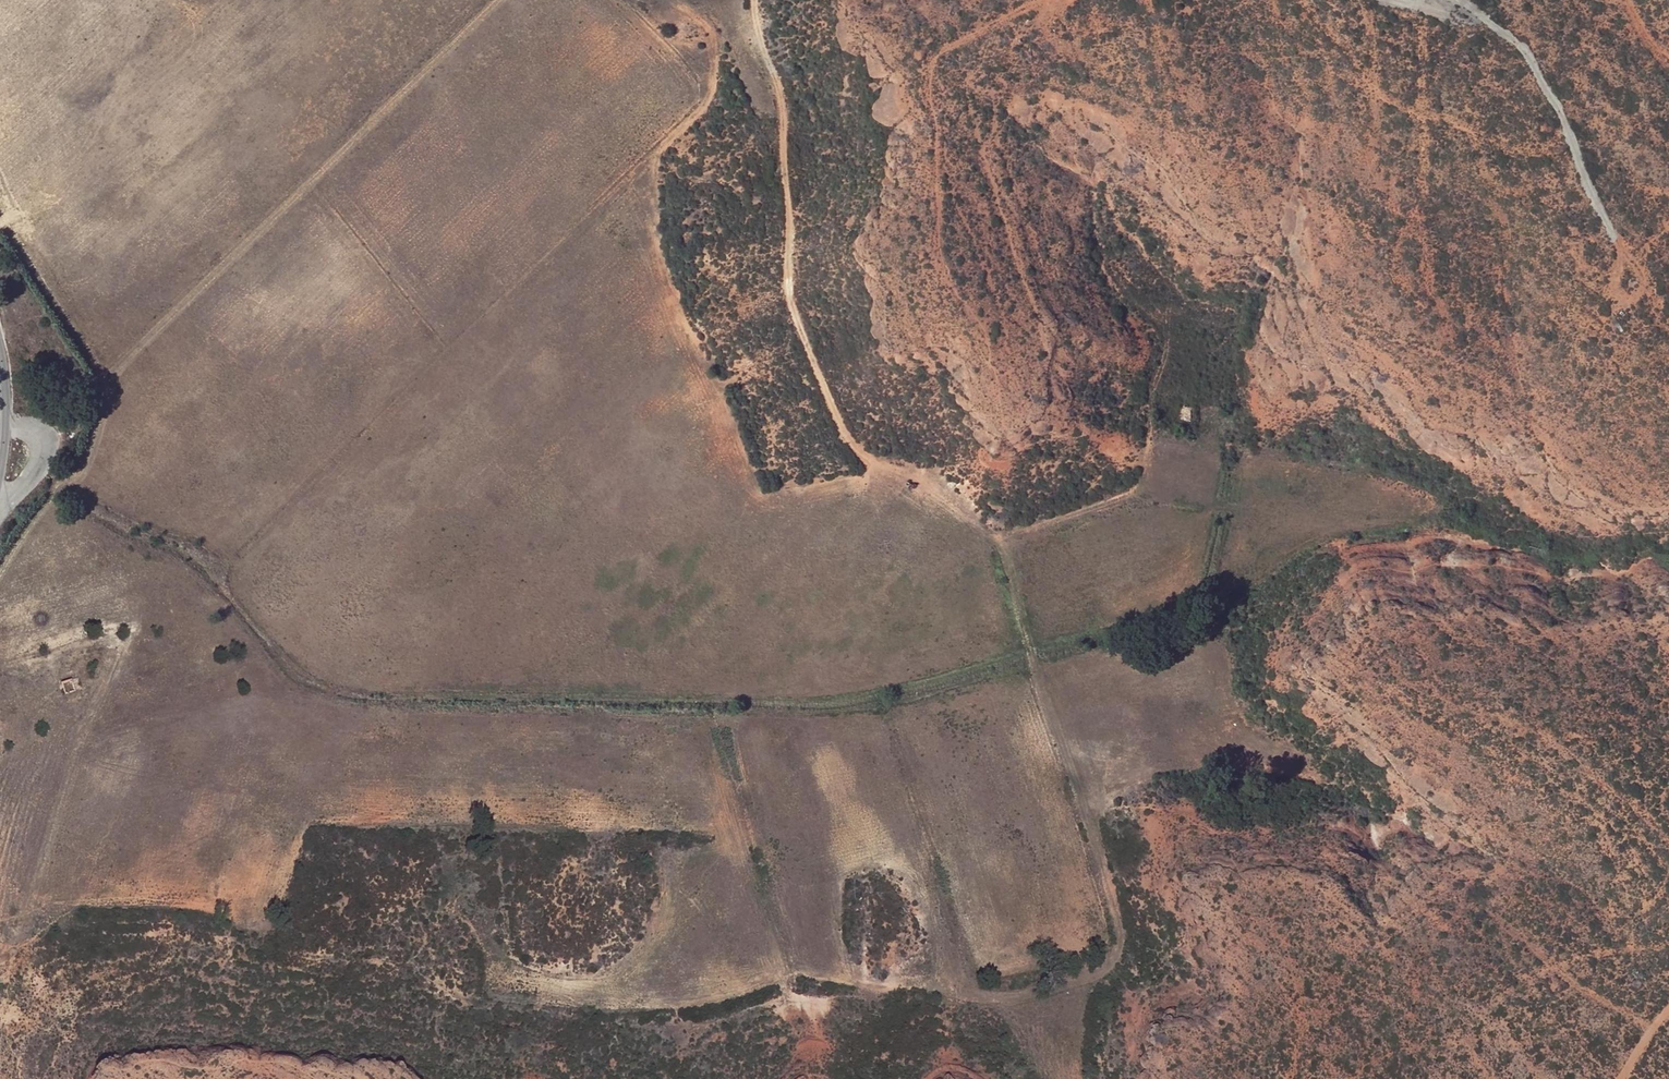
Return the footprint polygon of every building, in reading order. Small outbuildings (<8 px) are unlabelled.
[(1193,421),(1194,407),(1181,406),(1180,420),(1193,421)] [(72,679),(64,678),(63,686),(71,687),(72,679)]
